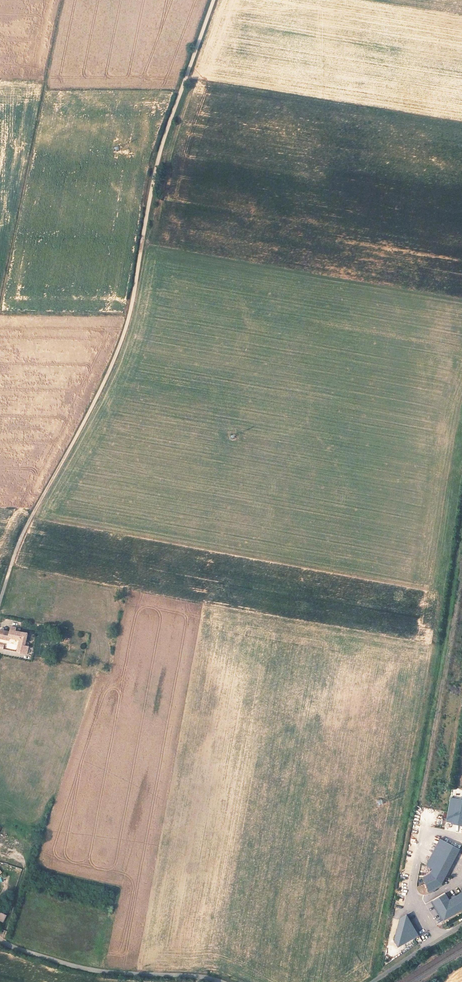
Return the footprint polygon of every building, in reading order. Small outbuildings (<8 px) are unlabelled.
[(21,654),(29,656),(31,644),(27,642),(27,634),(16,632),(17,627),(11,626),(10,631),(0,629),(0,631),(0,638),(8,639),(8,638),(23,640),(21,654)] [(461,849),(438,837),(425,863),(432,869),(422,878),(431,891),(444,879),(461,849)] [(431,901),(443,921),(461,909),(461,890),(449,899),(445,892),(431,901)] [(419,935),(406,914),(397,919),(391,935),(398,947),(419,935)]
